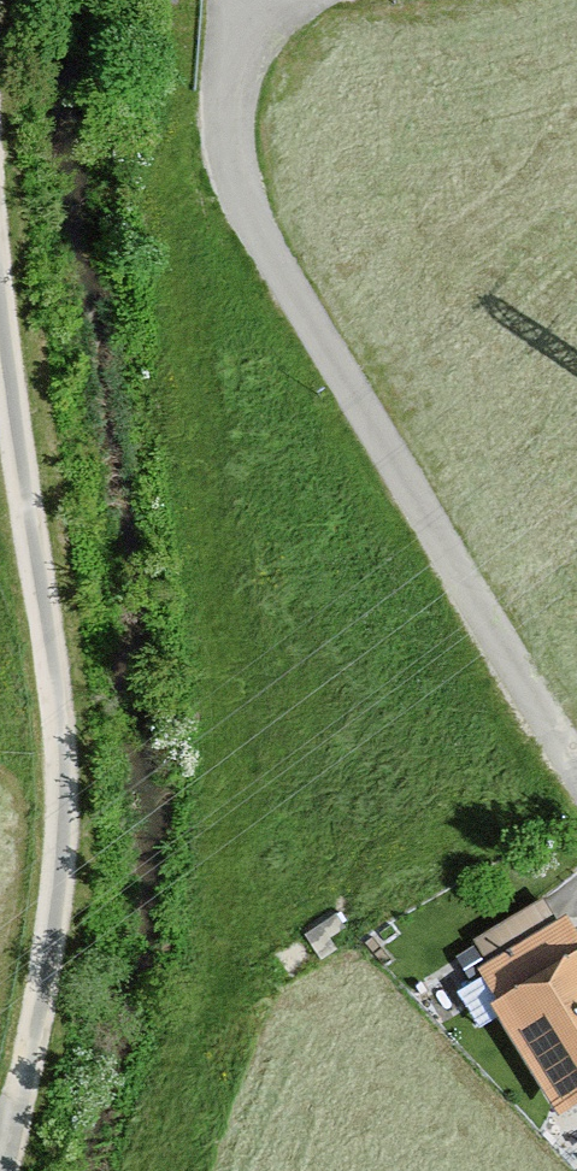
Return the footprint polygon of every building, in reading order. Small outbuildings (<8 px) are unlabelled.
[(542,902),(475,943),(492,973),(489,975),(511,1011),(510,1012),(564,1099),(576,1091),(576,949),(566,929),(561,931),(542,902)] [(336,914),(275,955),(290,979),(337,949),(330,939),(346,928),(336,914)]
